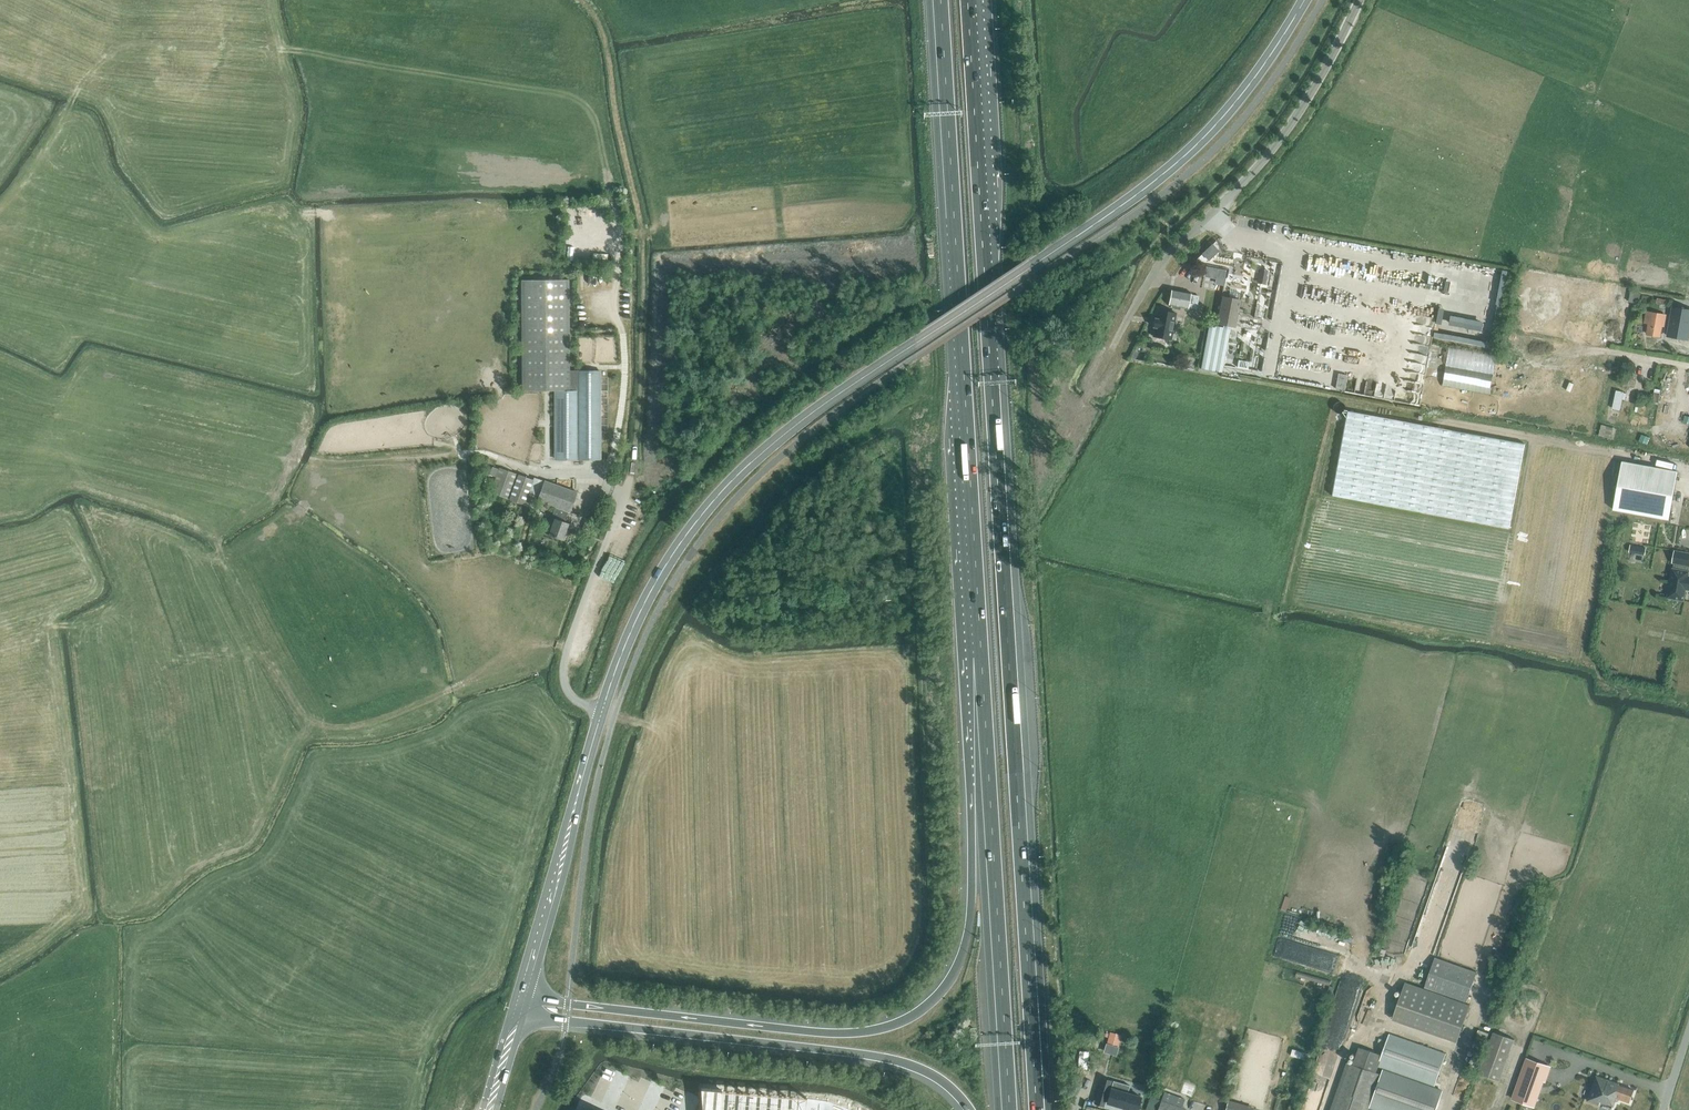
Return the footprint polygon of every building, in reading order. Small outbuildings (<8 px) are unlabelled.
[(1207,248),(1202,253),(1208,259),(1213,255),(1219,250),(1213,243),(1207,248)] [(1216,279),(1217,268),(1206,266),(1204,276),(1216,279)] [(523,282),(524,392),(556,392),(569,392),(569,370),(569,282),(523,282)] [(1188,308),(1191,292),(1171,288),(1168,304),(1170,305),(1170,307),(1179,308),(1180,306),(1188,308)] [(1222,297),(1217,323),(1235,326),(1239,300),(1241,292),(1230,290),(1229,298),(1222,297)] [(1631,292),(1629,302),(1638,304),(1640,294),(1631,292)] [(1673,305),(1668,334),(1688,338),(1688,331),(1688,308),(1673,305)] [(1156,318),(1155,318),(1153,326),(1154,327),(1152,336),(1171,339),(1176,313),(1157,309),(1156,318)] [(1646,334),(1659,336),(1662,322),(1664,322),(1665,315),(1646,311),(1644,323),(1648,324),(1646,334)] [(1451,314),(1447,332),(1481,339),(1484,321),(1451,314)] [(1230,328),(1208,324),(1200,368),(1222,372),(1230,328)] [(599,370),(569,370),(569,392),(556,392),(556,459),(599,459),(599,370)] [(1509,528),(1525,443),(1347,411),(1332,495),(1509,528)] [(1601,425),(1598,435),(1609,438),(1611,427),(1601,425)] [(1668,519),(1677,471),(1622,461),(1613,509),(1668,519)] [(491,466),(489,474),(495,477),(498,469),(491,466)] [(500,470),(491,493),(507,499),(516,475),(500,470)] [(519,476),(510,500),(526,506),(534,482),(519,476)] [(545,480),(537,500),(556,507),(551,521),(547,520),(543,532),(549,534),(563,539),(569,523),(565,521),(568,511),(570,512),(577,491),(545,480)] [(599,513),(604,499),(597,496),(592,510),(599,513)] [(585,521),(583,527),(589,530),(592,523),(585,521)] [(612,539),(602,579),(617,583),(627,543),(612,539)] [(1674,550),(1672,562),(1674,562),(1673,568),(1672,568),(1667,597),(1683,600),(1685,589),(1688,589),(1688,576),(1688,575),(1688,571),(1688,565),(1688,553),(1674,550)] [(1617,679),(1619,671),(1609,670),(1607,677),(1617,679)] [(1476,973),(1434,958),(1424,988),(1466,1002),(1476,973)] [(1470,1006),(1406,984),(1393,1021),(1457,1043),(1470,1006)] [(1497,1031),(1482,1073),(1500,1079),(1515,1038),(1497,1031)] [(1109,1033),(1106,1043),(1117,1046),(1120,1036),(1109,1033)] [(1383,1068),(1435,1086),(1446,1054),(1389,1034),(1382,1055),(1366,1049),(1359,1047),(1353,1064),(1348,1062),(1331,1109),(1368,1109),(1369,1106),(1381,1074),(1383,1068)] [(1527,1058),(1513,1099),(1534,1106),(1543,1080),(1545,1081),(1550,1067),(1527,1058)] [(1435,1086),(1383,1068),(1381,1074),(1369,1106),(1379,1109),(1434,1109),(1442,1089),(1435,1086)] [(1596,1075),(1587,1100),(1591,1101),(1599,1104),(1601,1101),(1613,1105),(1611,1109),(1612,1109),(1616,1098),(1629,1102),(1634,1090),(1619,1084),(1619,1083),(1617,1083),(1596,1075)] [(1102,1078),(1095,1103),(1103,1106),(1111,1080),(1102,1078)] [(1106,1103),(1132,1109),(1137,1109),(1141,1097),(1127,1093),(1130,1085),(1113,1080),(1106,1103)] [(848,1109),(827,1101),(805,1098),(721,1091),(722,1090),(700,1088),(701,1109),(850,1109),(848,1109)] [(1161,1100),(1157,1109),(1185,1109),(1161,1100)] [(1226,1104),(1225,1109),(1252,1109),(1227,1102),(1226,1104)]
